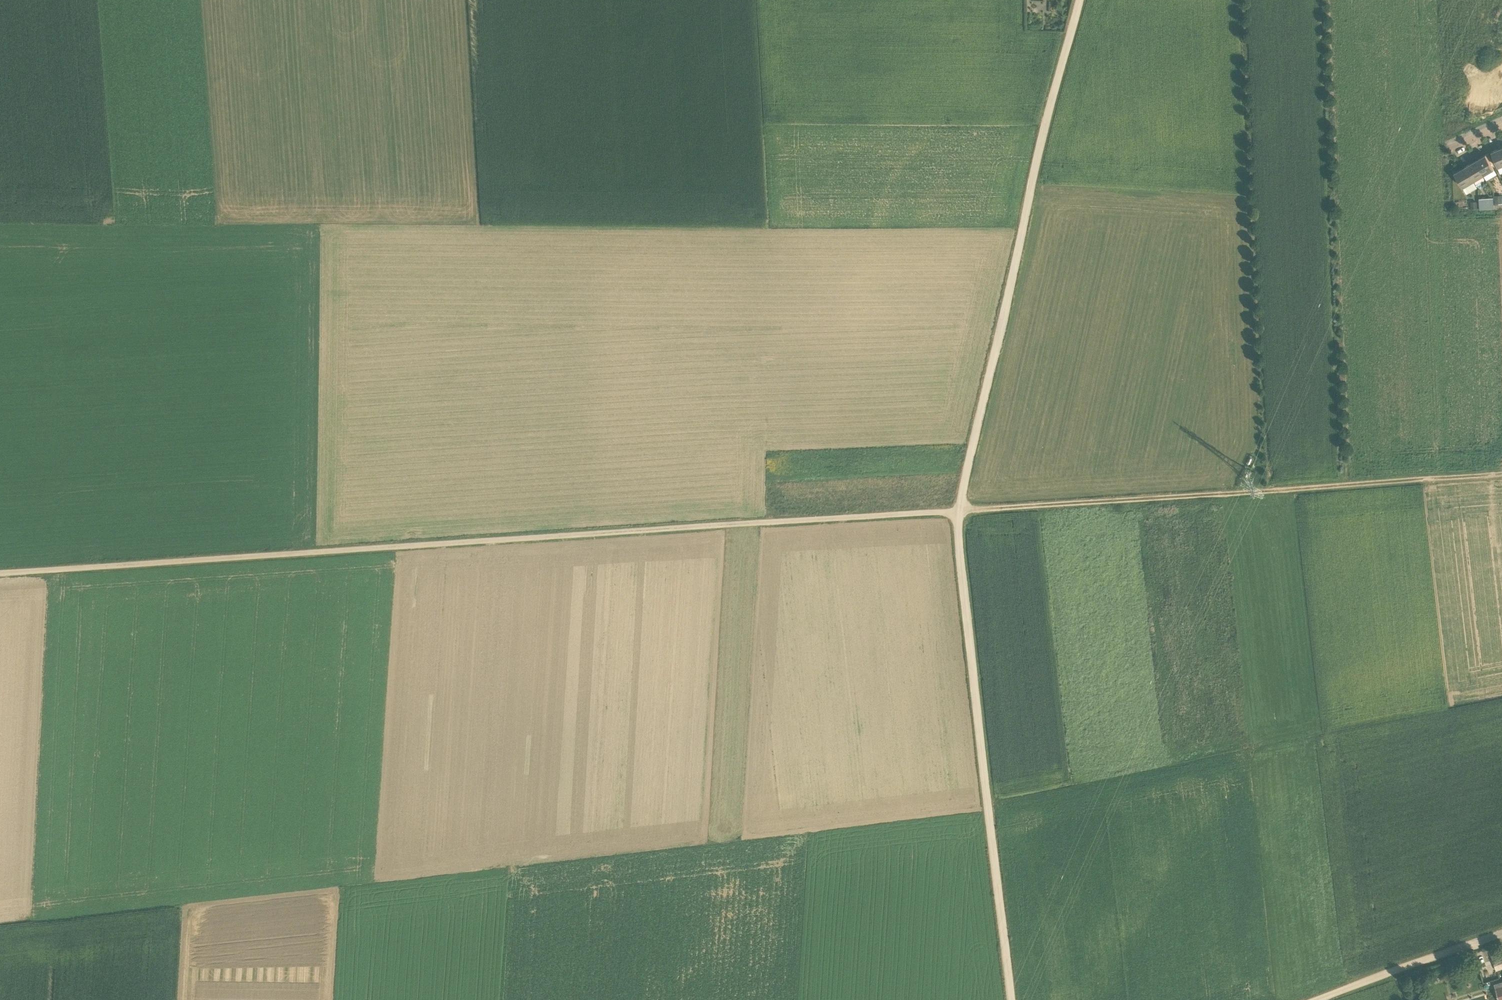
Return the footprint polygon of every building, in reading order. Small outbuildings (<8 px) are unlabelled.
[(1492,152),(1498,167),(1501,165),(1501,147),(1492,152)] [(1486,154),(1476,160),(1484,175),(1494,168),(1486,154)] [(1484,175),(1476,160),(1465,167),(1473,181),(1484,175)] [(1465,167),(1455,173),(1463,187),(1473,181),(1465,167)] [(1493,198),(1479,198),(1480,207),(1494,206),(1493,198)] [(1501,957),(1493,960),(1496,971),(1501,969),(1501,957)]
